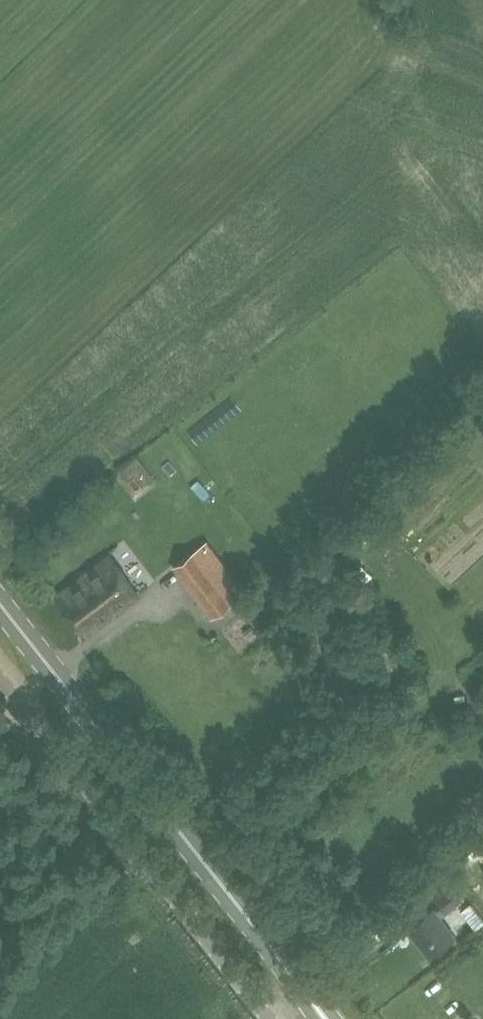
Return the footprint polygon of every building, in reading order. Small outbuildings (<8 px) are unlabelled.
[(149,491),(158,472),(144,465),(135,485),(149,491)] [(230,597),(193,550),(174,564),(212,612),(230,597)] [(87,633),(138,593),(108,555),(58,595),(87,633)] [(433,895),(439,903),(434,908),(432,906),(407,926),(429,954),(454,934),(440,917),(447,912),(464,899),(451,881),(433,895)]
